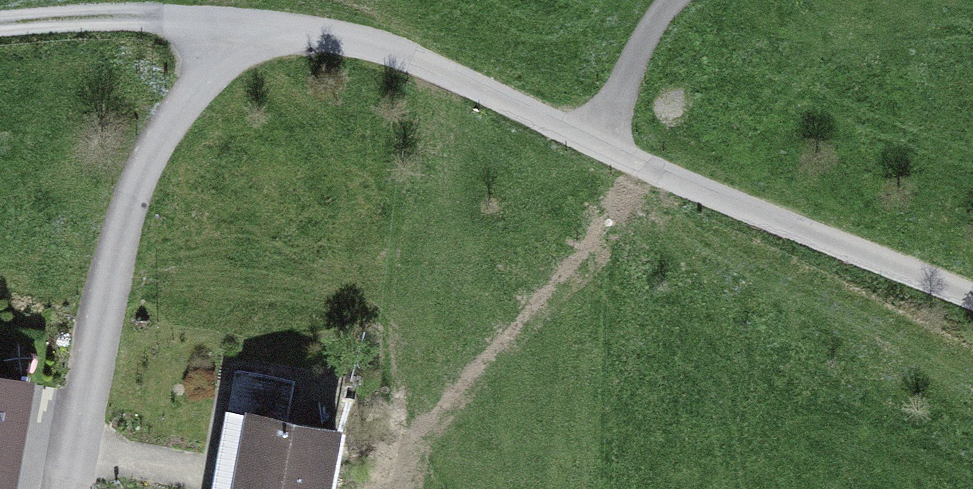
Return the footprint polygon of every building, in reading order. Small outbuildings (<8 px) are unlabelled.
[(0,381),(0,488),(16,488),(34,387),(0,381)] [(248,419),(234,488),(332,488),(342,438),(248,419)]
